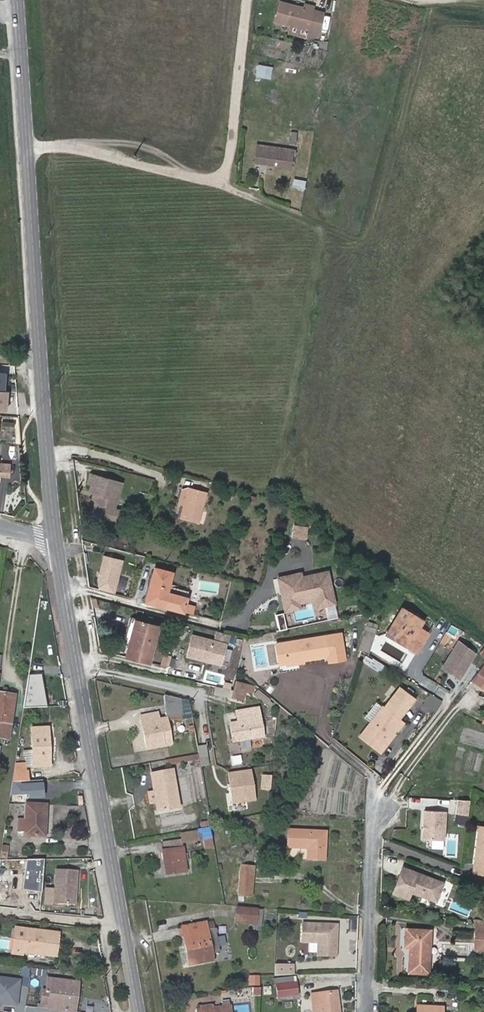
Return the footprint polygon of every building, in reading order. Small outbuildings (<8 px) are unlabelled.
[(303,8),(280,2),(275,21),(290,25),(307,29),(306,34),(317,37),(323,12),(312,10),(313,7),(304,5),(303,8)] [(307,29),(290,25),(288,33),(306,37),(306,34),(307,29)] [(271,79),(273,65),(257,63),(255,76),(271,79)] [(298,134),(290,133),(289,141),(296,142),(298,134)] [(295,150),(257,144),(255,162),(291,167),(291,165),(293,166),(295,150)] [(293,187),(306,189),(307,181),(294,180),(293,187)] [(0,392),(0,409),(8,410),(9,392),(0,392)] [(8,472),(9,464),(0,463),(0,471),(8,472)] [(124,485),(94,475),(91,484),(94,486),(92,493),(100,496),(94,516),(112,521),(124,485)] [(180,505),(185,506),(190,488),(184,490),(180,505)] [(206,493),(190,488),(181,518),(198,523),(206,493)] [(307,539),(308,525),(293,524),(292,538),(307,539)] [(109,536),(108,545),(116,546),(117,537),(109,536)] [(122,560),(104,555),(98,579),(99,589),(113,593),(122,560)] [(172,572),(154,567),(149,588),(153,589),(149,603),(183,612),(187,598),(167,592),(172,572)] [(300,575),(278,580),(284,608),(318,600),(320,609),(334,605),(327,574),(301,580),(300,575)] [(318,600),(284,608),(286,616),(300,613),(298,608),(315,605),(317,609),(320,609),(318,600)] [(386,632),(416,650),(421,642),(422,640),(423,638),(423,637),(423,636),(423,635),(423,633),(422,632),(422,631),(421,630),(420,629),(419,628),(419,627),(423,621),(402,608),(386,632)] [(125,657),(149,663),(158,626),(135,620),(125,657)] [(416,650),(419,652),(430,634),(419,627),(419,628),(420,629),(421,630),(422,631),(422,632),(423,633),(423,635),(423,636),(423,637),(423,638),(422,640),(421,642),(416,650)] [(339,632),(283,642),(286,662),(303,659),(328,655),(329,659),(344,657),(339,632)] [(229,643),(193,634),(187,659),(223,667),(229,643)] [(458,639),(440,668),(460,680),(478,651),(458,639)] [(286,662),(283,642),(275,644),(279,663),(286,662)] [(366,656),(362,662),(381,674),(386,666),(374,658),(372,660),(366,656)] [(45,664),(31,662),(30,676),(44,677),(45,664)] [(483,665),(483,666),(472,680),(480,686),(479,687),(483,691),(483,666),(483,665)] [(234,682),(232,700),(245,701),(246,693),(254,694),(255,684),(234,682)] [(214,687),(213,696),(231,698),(232,689),(214,687)] [(257,689),(252,696),(266,706),(271,699),(257,689)] [(383,708),(372,722),(360,737),(377,750),(386,737),(388,739),(401,722),(397,718),(411,699),(400,689),(385,709),(383,708)] [(15,696),(0,694),(0,737),(9,738),(15,696)] [(429,694),(424,704),(437,710),(442,700),(429,694)] [(180,699),(165,696),(166,715),(169,715),(181,715),(180,699)] [(190,701),(180,699),(181,715),(192,714),(190,701)] [(366,717),(372,722),(383,708),(377,703),(366,717)] [(240,740),(250,739),(263,737),(259,709),(237,712),(239,722),(231,724),(233,741),(240,740)] [(161,731),(159,719),(158,714),(141,716),(147,748),(171,743),(169,733),(165,734),(164,731),(161,731)] [(166,718),(159,719),(161,731),(164,731),(165,734),(169,733),(166,718)] [(26,763),(26,766),(50,766),(48,728),(32,729),(33,752),(26,752),(26,763)] [(386,737),(377,750),(381,752),(390,740),(388,739),(386,737)] [(252,748),(250,739),(240,740),(242,750),(252,748)] [(206,744),(197,746),(201,765),(210,763),(206,744)] [(165,765),(200,759),(199,754),(164,760),(165,765)] [(13,782),(28,781),(28,772),(27,772),(26,766),(26,763),(15,764),(13,782)] [(158,811),(180,807),(172,770),(152,774),(155,791),(156,797),(158,811)] [(251,770),(229,774),(234,803),(256,800),(251,770)] [(271,790),(272,775),(261,775),(260,790),(271,790)] [(44,779),(28,781),(13,782),(10,799),(44,797),(44,779)] [(469,816),(471,801),(457,800),(456,815),(469,816)] [(46,804),(26,804),(25,819),(19,819),(18,831),(25,831),(24,835),(45,835),(46,804)] [(446,843),(447,812),(424,811),(422,841),(446,843)] [(241,830),(240,824),(224,828),(225,833),(241,830)] [(479,826),(474,872),(483,874),(483,827),(479,826)] [(204,838),(211,837),(210,828),(198,830),(199,839),(204,838)] [(199,839),(198,830),(181,833),(183,842),(199,839)] [(289,830),(287,847),(308,848),(307,858),(324,859),(325,832),(289,830)] [(213,847),(211,837),(204,838),(205,848),(213,847)] [(187,853),(183,854),(181,840),(161,843),(166,874),(186,872),(184,860),(188,859),(187,853)] [(43,860),(26,860),(21,889),(41,893),(43,860)] [(238,895),(252,896),(255,867),(241,865),(238,895)] [(79,869),(57,868),(55,902),(77,904),(79,869)] [(444,883),(403,868),(393,894),(409,900),(411,892),(437,902),(444,883)] [(15,880),(0,878),(0,906),(13,907),(15,880)] [(255,923),(257,909),(238,908),(236,921),(253,923),(255,923)] [(262,910),(257,909),(255,923),(253,923),(252,929),(261,930),(262,910)] [(212,954),(218,953),(212,922),(184,927),(191,963),(213,959),(212,954)] [(337,924),(302,923),(302,942),(318,942),(317,955),(336,956),(337,924)] [(473,950),(483,950),(483,927),(474,927),(473,950)] [(22,954),(23,951),(55,955),(58,933),(15,928),(12,953),(22,954)] [(409,972),(428,973),(430,930),(406,929),(405,946),(410,947),(409,972)] [(275,964),(275,974),(292,975),(293,964),(275,964)] [(28,977),(30,967),(22,965),(20,975),(28,977)] [(41,976),(43,969),(32,968),(30,974),(41,976)] [(248,985),(260,986),(260,976),(249,975),(248,985)] [(276,979),(276,985),(296,983),(295,976),(276,979)] [(0,977),(0,1004),(18,1006),(21,979),(0,977)] [(73,996),(76,996),(78,983),(48,979),(46,990),(43,990),(41,1001),(49,1002),(48,1008),(71,1010),(73,996)] [(296,983),(276,985),(278,997),(298,995),(296,983)] [(263,987),(264,995),(271,995),(271,986),(263,987)] [(261,987),(251,987),(251,996),(261,996),(261,987)] [(318,993),(321,1011),(338,1011),(336,991),(318,993)] [(318,993),(312,994),(314,1011),(321,1011),(318,993)] [(197,1009),(197,1011),(230,1011),(229,1000),(221,1001),(222,1006),(197,1009)]
